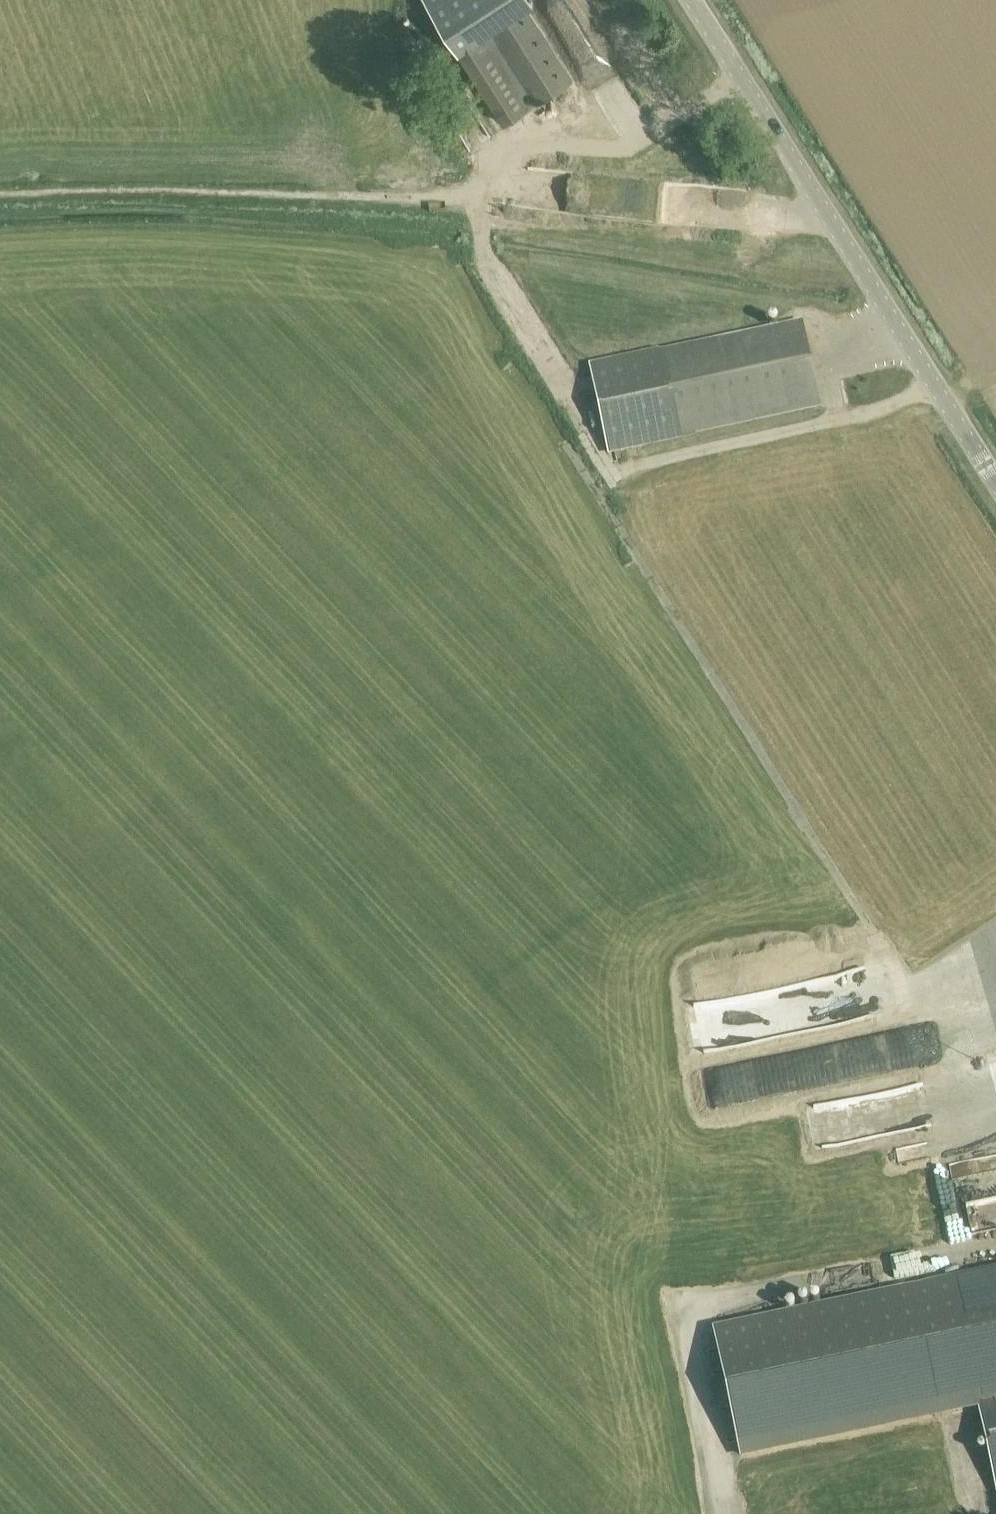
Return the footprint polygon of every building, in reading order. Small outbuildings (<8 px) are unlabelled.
[(504,124),(573,80),(527,9),(533,5),(529,0),(425,0),(504,124)] [(803,323),(589,368),(607,451),(820,406),(816,385),(803,323)] [(806,1005),(808,1005),(812,1024),(871,1014),(865,974),(803,985),(806,1005)] [(757,1065),(763,1095),(830,1081),(824,1052),(757,1065)] [(933,1087),(808,1106),(814,1142),(939,1123),(933,1087)] [(715,1330),(741,1453),(978,1402),(995,1399),(995,1270),(715,1330)] [(995,1486),(995,1399),(978,1402),(995,1486)]
